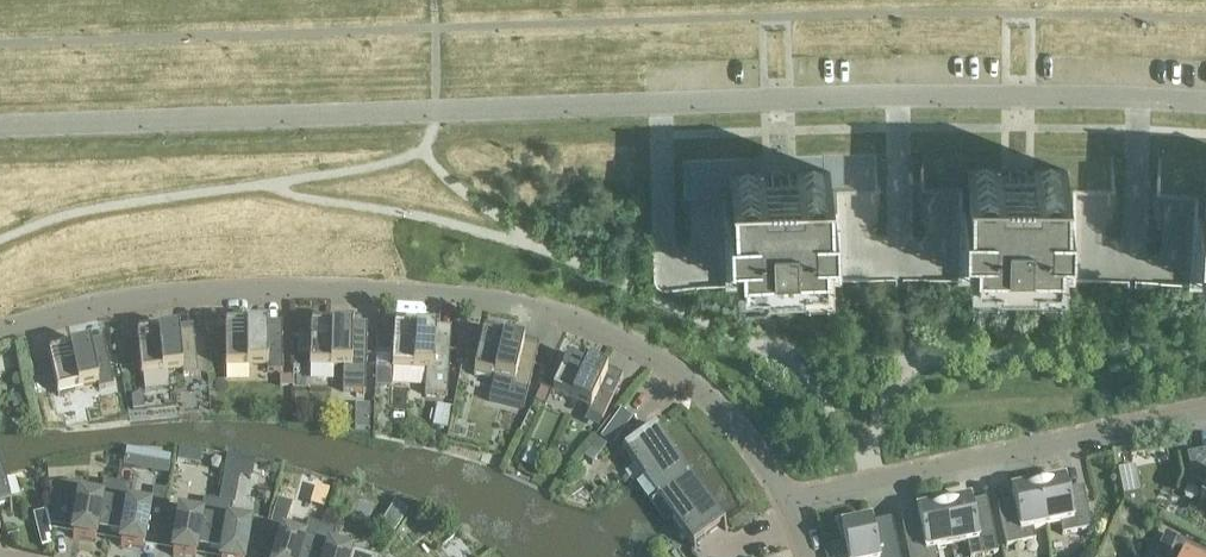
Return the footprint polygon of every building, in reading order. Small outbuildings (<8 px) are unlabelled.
[(968,170),(968,172),(970,172),(970,204),(964,204),(964,229),(966,229),(966,225),(976,225),(975,264),(998,264),(998,271),(1036,272),(1036,265),(1059,265),(1059,226),(1069,226),(1068,230),(1070,230),(1071,204),(1066,204),(1066,173),(1068,173),(1068,171),(1034,171),(1034,173),(1036,173),(1036,182),(999,181),(999,172),(1002,172),(1002,170),(968,170)] [(765,268),(765,275),(803,274),(803,267),(825,266),(824,227),(834,227),(834,230),(836,230),(835,205),(830,205),(829,174),(831,174),(831,172),(796,173),(797,175),(799,175),(799,184),(763,185),(762,176),(765,176),(765,174),(730,175),(730,177),(733,177),(734,209),(729,209),(729,234),(731,234),(731,230),(741,230),(742,269),(765,268)] [(225,329),(226,368),(267,368),(267,372),(283,372),(282,333),(267,333),(267,328),(225,329)] [(299,338),(298,352),(310,352),(310,367),(344,368),(343,393),(366,393),(368,334),(353,333),(353,329),(311,328),(311,338),(299,338)] [(395,330),(392,369),(426,371),(425,396),(448,397),(451,338),(436,337),(436,332),(395,330)] [(137,337),(141,376),(182,372),(183,376),(198,375),(194,336),(179,337),(179,333),(137,337)] [(483,335),(474,374),(500,380),(515,383),(510,404),(525,407),(528,391),(538,353),(523,350),(524,345),(483,335)] [(49,356),(58,394),(98,385),(99,390),(114,386),(106,348),(91,352),(90,347),(49,356)] [(553,392),(591,410),(588,414),(603,421),(619,385),(605,379),(607,374),(570,357),(553,392)] [(356,406),(355,431),(370,431),(370,406),(356,406)] [(621,411),(601,438),(613,446),(633,420),(621,411)] [(657,431),(625,454),(658,500),(690,478),(657,431)] [(178,449),(177,464),(191,465),(192,451),(178,449)] [(1187,456),(1192,480),(1205,487),(1205,452),(1187,456)] [(11,506),(0,464),(0,509),(11,506)] [(690,478),(658,500),(692,547),(723,524),(690,478)] [(1065,481),(1039,486),(1047,527),(1061,525),(1063,536),(1092,530),(1085,494),(1069,497),(1065,481)] [(97,534),(110,536),(118,486),(104,483),(100,503),(82,500),(81,484),(49,486),(52,526),(74,530),(73,539),(95,543),(97,534)] [(145,537),(160,540),(166,507),(165,507),(152,505),(151,504),(149,512),(129,508),(133,488),(118,486),(110,536),(122,538),(121,548),(143,552),(145,537)] [(1047,527),(1039,486),(1012,492),(1016,509),(999,512),(1007,548),(1036,541),(1034,530),(1047,527)] [(155,490),(152,505),(165,507),(167,492),(155,490)] [(1140,493),(1123,497),(1124,502),(1143,510),(1140,493)] [(942,499),(953,547),(968,544),(971,556),(983,556),(998,554),(988,506),(972,509),(970,501),(963,502),(963,501),(963,499),(959,499),(955,498),(951,498),(946,498),(942,499)] [(942,499),(938,500),(934,502),(930,503),(927,505),(923,508),(924,509),(925,510),(917,512),(919,520),(903,524),(910,556),(938,556),(937,551),(953,547),(942,499)] [(210,553),(218,503),(204,500),(200,521),(180,517),(182,510),(166,507),(160,540),(175,543),(173,556),(175,556),(196,556),(197,551),(210,553)] [(259,556),(261,556),(268,525),(251,522),(250,529),(230,526),(233,505),(218,503),(210,553),(223,556),(222,556),(245,556),(246,555),(259,556)] [(848,556),(900,556),(894,526),(873,530),(871,522),(864,523),(863,522),(864,521),(860,520),(856,519),(851,519),(847,520),(843,520),(839,521),(835,523),(836,524),(837,524),(844,541),(845,541),(848,556)] [(323,528),(308,523),(303,543),(283,537),(285,530),(268,525),(261,556),(314,556),(323,528)] [(331,551),(337,532),(323,528),(314,556),(349,556),(331,551)] [(1166,534),(1155,556),(1205,556),(1205,554),(1166,534)]
